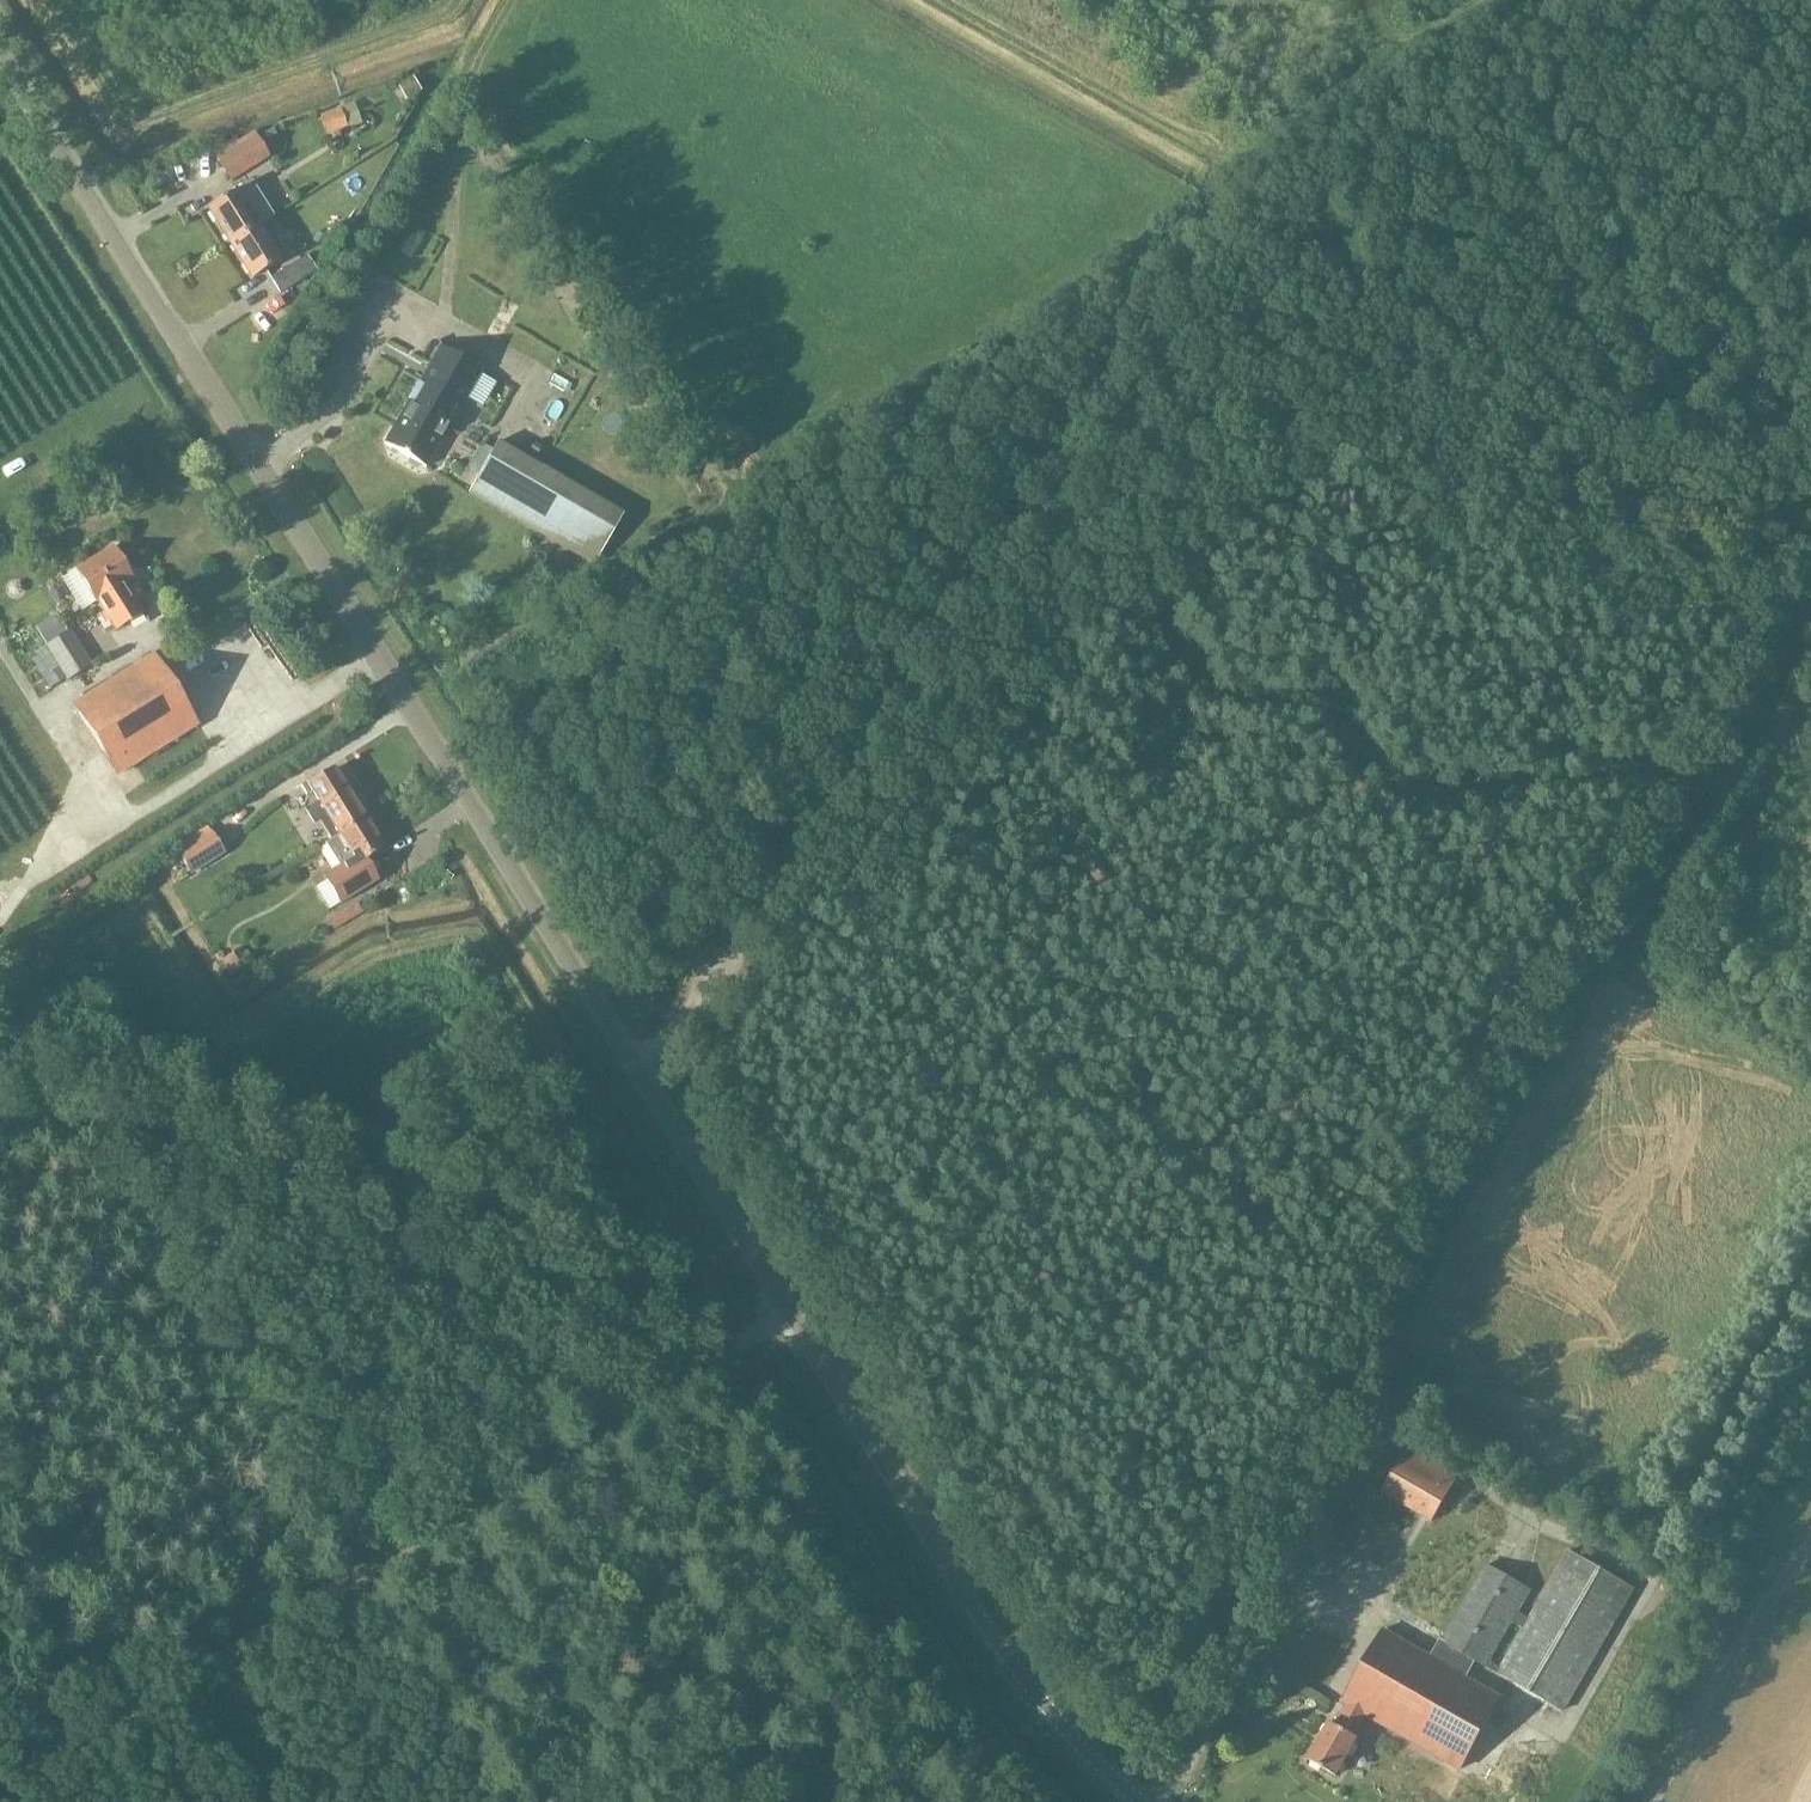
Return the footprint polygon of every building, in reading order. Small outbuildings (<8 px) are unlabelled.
[(326,136),(347,128),(339,108),(319,116),(326,136)] [(230,181),(270,157),(256,135),(217,160),(230,181)] [(258,225),(267,220),(273,216),(251,181),(209,207),(231,242),(258,225)] [(280,260),(258,225),(231,242),(253,278),(280,260)] [(271,279),(280,293),(316,270),(307,256),(271,279)] [(318,349),(324,339),(317,335),(311,345),(318,349)] [(440,345),(384,443),(425,467),(481,369),(440,345)] [(466,469),(477,475),(468,492),(594,564),(623,513),(497,441),(492,450),(480,443),(466,469)] [(125,584),(132,579),(113,548),(76,570),(96,602),(98,601),(116,630),(143,613),(125,584)] [(77,621),(92,616),(78,577),(63,582),(77,621)] [(92,665),(90,662),(70,631),(29,657),(49,689),(65,679),(66,682),(92,665)] [(197,725),(153,654),(73,704),(117,775),(135,764),(197,725)] [(364,818),(345,787),(334,769),(308,785),(319,803),(306,811),(313,823),(319,819),(331,839),(332,839),(339,835),(364,818)] [(380,878),(368,859),(384,849),(364,818),(339,835),(332,839),(331,839),(325,843),(340,867),(323,877),(340,903),(380,878)] [(223,853),(211,833),(205,825),(173,845),(191,874),(223,853)] [(1430,1523),(1456,1479),(1405,1449),(1379,1494),(1430,1523)] [(1529,1590),(1486,1565),(1442,1640),(1439,1639),(1429,1657),(1466,1678),(1475,1662),(1486,1668),(1488,1665),(1563,1708),(1632,1588),(1568,1551),(1529,1619),(1517,1612),(1529,1590)] [(1466,1678),(1429,1657),(1383,1630),(1341,1702),(1346,1705),(1334,1726),(1329,1723),(1308,1761),(1335,1776),(1357,1739),(1353,1736),(1364,1716),(1459,1770),(1500,1698),(1466,1678)]
